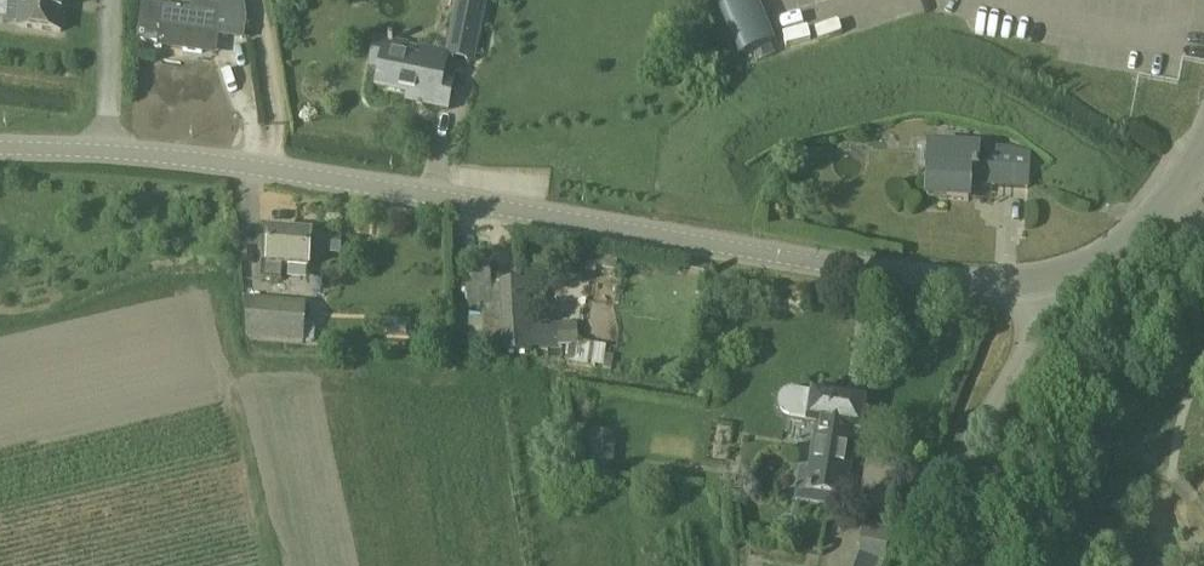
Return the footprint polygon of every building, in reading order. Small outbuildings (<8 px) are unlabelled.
[(19,28),(60,33),(64,0),(23,0),(19,28)] [(242,0),(194,0),(192,14),(143,7),(140,32),(161,35),(159,48),(217,56),(219,40),(242,43),(245,21),(242,0)] [(380,70),(376,90),(418,99),(416,105),(447,112),(453,81),(448,80),(452,60),(473,64),(486,0),(458,0),(446,54),(374,39),(369,68),(380,70)] [(969,202),(970,186),(1027,189),(1029,152),(980,150),(980,148),(928,146),(926,200),(969,202)] [(269,233),(267,267),(309,270),(312,236),(269,233)] [(468,306),(484,305),(493,305),(493,315),(482,315),(484,342),(503,341),(504,355),(532,353),(532,349),(559,348),(558,323),(531,324),(529,279),(500,281),(501,287),(492,287),(491,266),(470,267),(471,282),(467,282),(468,306)] [(246,341),(260,342),(304,345),(307,304),(245,300),(246,341)] [(604,365),(606,347),(586,345),(584,363),(604,365)] [(846,499),(857,430),(861,431),(865,401),(812,393),(807,423),(798,422),(795,440),(810,443),(806,470),(799,469),(794,502),(839,509),(841,498),(846,499)] [(589,470),(610,472),(613,435),(591,434),(589,470)] [(888,533),(881,531),(861,528),(857,555),(884,559),(888,533)]
